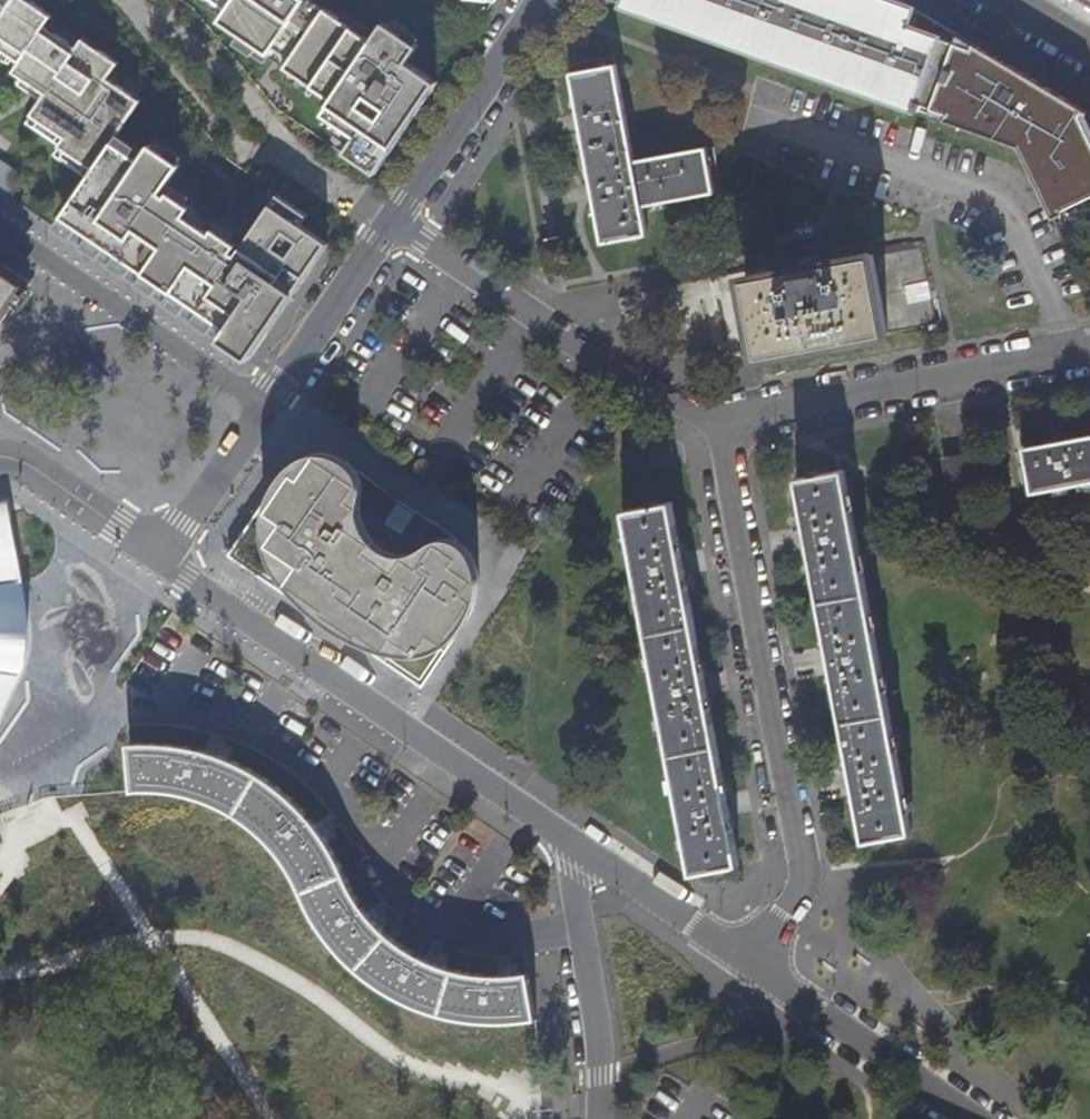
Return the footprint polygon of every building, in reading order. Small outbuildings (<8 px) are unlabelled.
[(20,62),(14,71),(47,93),(26,123),(60,146),(54,155),(89,178),(55,228),(250,360),(330,243),(302,224),(308,214),(277,192),(235,253),(232,250),(238,242),(213,225),(210,230),(185,213),(191,204),(171,190),(167,195),(163,192),(183,162),(152,142),(142,157),(115,139),(144,97),(111,74),(121,59),(86,35),(80,44),(48,23),(55,13),(35,0),(0,0),(0,48),(20,62)] [(228,9),(220,21),(270,55),(275,48),(292,60),(287,68),(334,100),(323,115),(356,137),(350,146),(363,156),(358,163),(377,175),(439,83),(410,63),(421,47),(386,23),(373,41),(313,0),(214,0),(228,9)] [(1017,148),(1052,220),(1064,214),(1063,211),(1089,197),(1089,135),(1081,116),(1085,109),(902,0),(601,0),(600,0),(782,65),(929,117),(1017,148)] [(604,242),(648,234),(643,205),(715,192),(707,147),(634,160),(616,63),(572,71),(604,242)] [(363,156),(350,146),(345,154),(358,163),(363,156)] [(744,276),(759,355),(885,331),(871,254),(744,276)] [(30,287),(0,265),(0,328),(30,287)] [(1024,446),(1033,490),(1089,479),(1089,433),(1024,446)] [(286,474),(230,556),(423,687),(475,610),(482,585),(481,570),(479,556),(474,546),(461,541),(448,543),(418,550),(398,553),(385,548),(376,537),(368,526),(366,518),(363,506),(361,493),(359,481),(354,470),(350,463),(338,456),(327,453),(316,453),(305,457),(295,463),(286,474)] [(948,459),(952,485),(974,481),(970,455),(948,459)] [(796,476),(863,840),(911,831),(844,468),(796,476)] [(691,873),(738,863),(671,500),(624,509),(691,873)] [(22,663),(25,650),(26,637),(25,626),(6,520),(14,519),(13,511),(0,513),(0,710),(22,663)] [(150,745),(116,747),(120,790),(161,787),(186,791),(203,796),(224,805),(253,825),(273,843),(289,867),(305,895),(338,868),(323,839),(291,802),(253,773),(215,758),(181,748),(150,745)] [(347,890),(338,868),(305,895),(320,926),(356,904),(347,890)] [(356,904),(320,926),(327,938),(351,964),(380,987),(407,1002),(437,1012),(463,1018),(495,1022),(535,1020),(528,978),(506,980),(470,977),(431,966),(404,951),(379,931),(356,904)]
